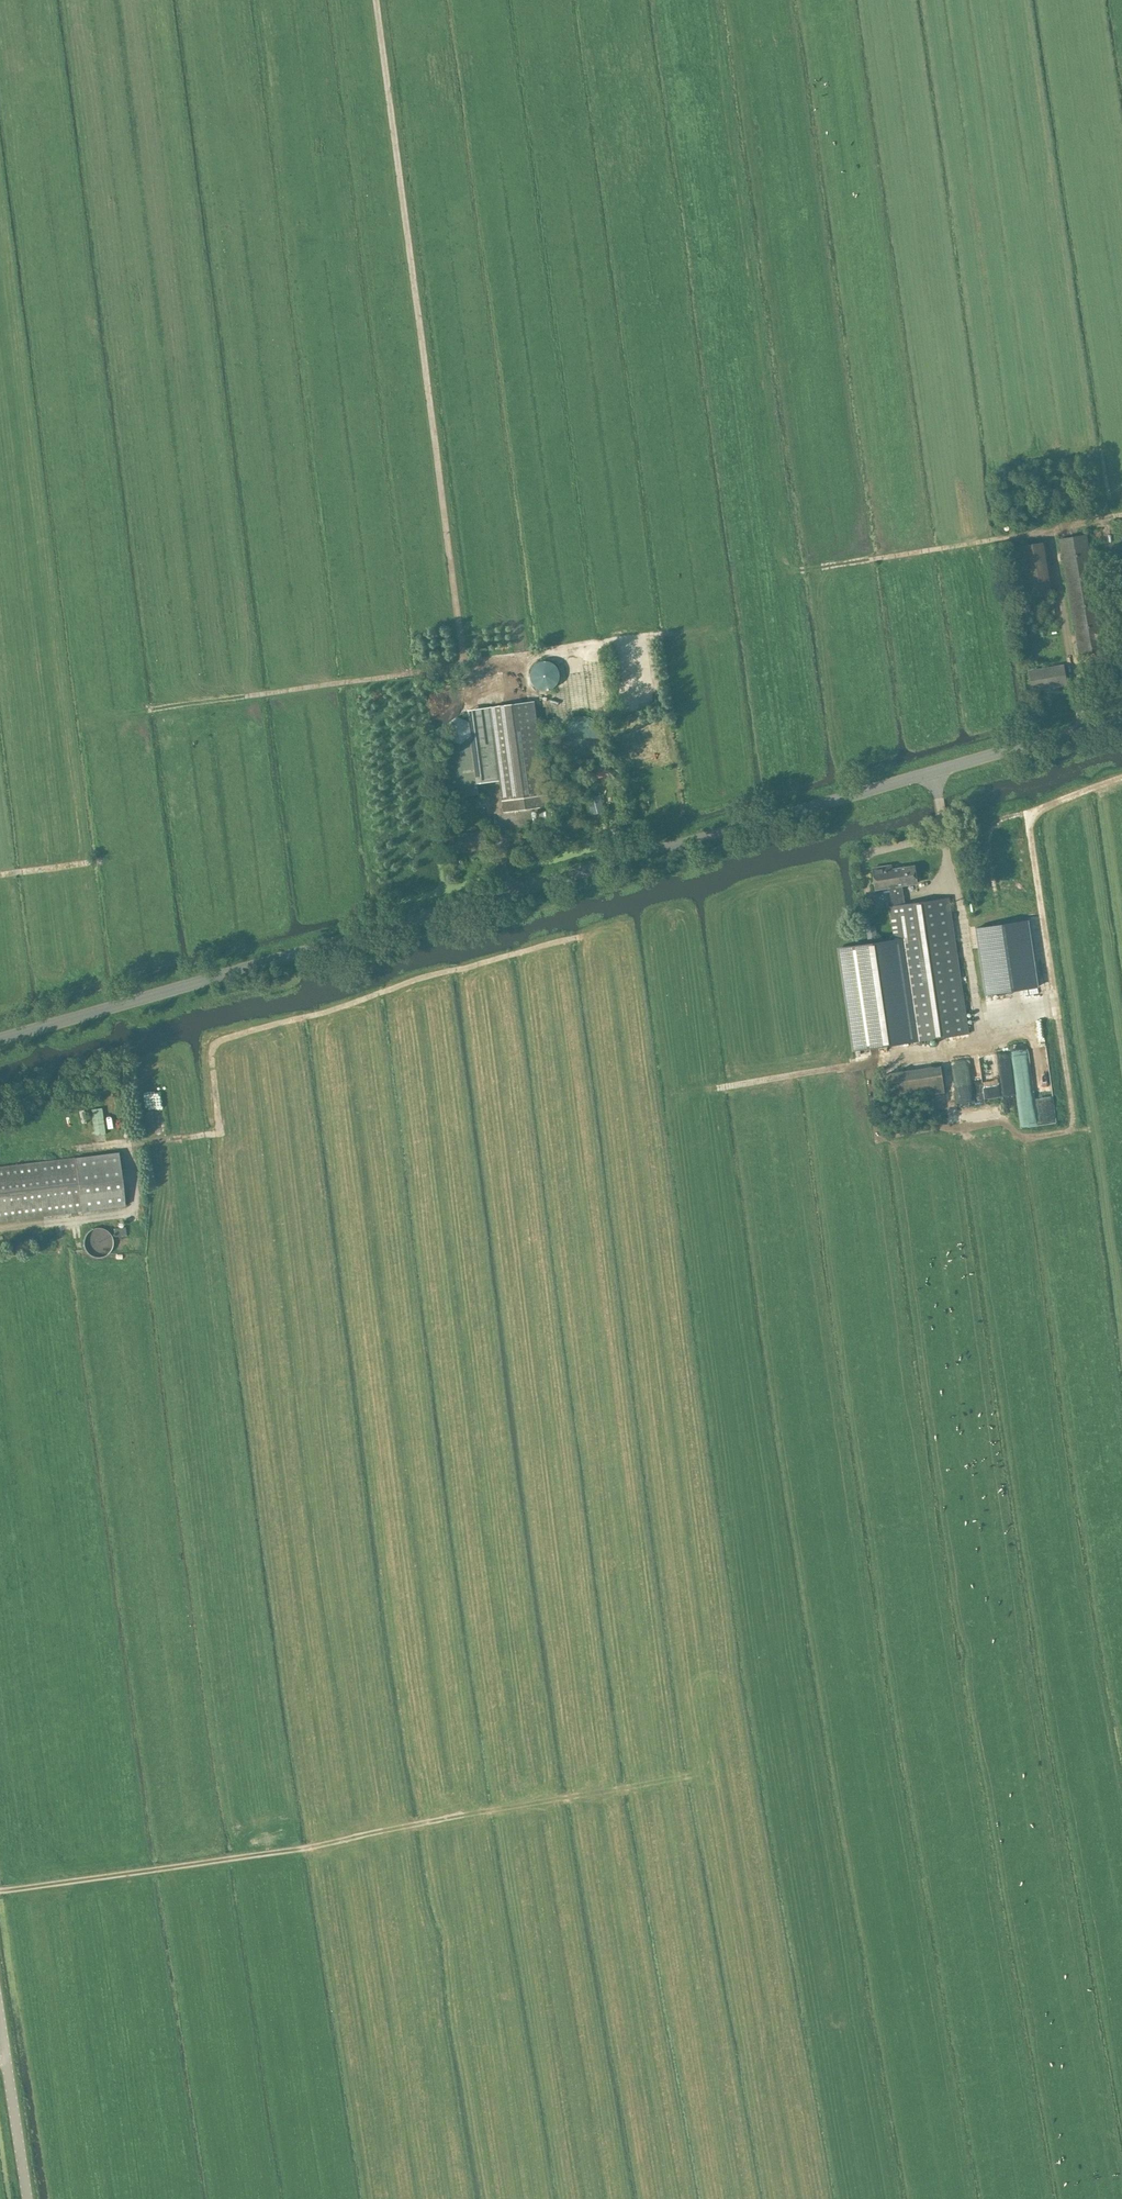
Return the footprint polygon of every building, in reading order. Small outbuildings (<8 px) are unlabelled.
[(1099,625),(1085,535),(1058,539),(1077,655),(1104,651),(1103,644),(1106,642),(1103,625),(1099,625)] [(1052,595),(1043,542),(1017,547),(1025,599),(1052,595)] [(1055,615),(1053,601),(1040,603),(1042,617),(1055,615)] [(531,672),(530,676),(531,679),(532,682),(534,685),(537,688),(540,689),(543,690),(547,690),(550,689),(553,688),(556,685),(558,682),(559,679),(560,676),(559,672),(558,669),(556,666),(554,663),(550,662),(547,661),(543,661),(540,662),(537,663),(534,666),(532,669),(531,672)] [(1065,684),(1061,665),(1027,671),(1031,690),(1065,684)] [(547,807),(532,701),(489,707),(503,813),(547,807)] [(470,722),(454,716),(454,718),(446,725),(448,739),(449,740),(457,797),(479,794),(478,785),(481,783),(476,750),(473,750),(471,736),(472,735),(470,722)] [(607,765),(589,769),(591,780),(610,776),(607,765)] [(600,794),(587,798),(591,815),(604,812),(600,794)] [(553,815),(540,817),(541,824),(554,823),(553,815)] [(487,850),(485,832),(454,836),(456,854),(487,850)] [(852,945),(840,947),(855,1048),(909,1041),(968,1032),(948,897),(905,903),(902,886),(918,884),(915,865),(892,868),(891,864),(872,866),(875,886),(889,884),(892,905),(889,906),(894,939),(852,945)] [(1027,921),(975,929),(985,995),(1037,987),(1027,921)] [(875,926),(867,928),(869,939),(877,938),(875,926)] [(945,1094),(941,1066),(885,1074),(888,1101),(945,1094)] [(118,1150),(0,1165),(0,1220),(125,1204),(118,1150)] [(126,1235),(124,1227),(113,1228),(114,1237),(126,1235)] [(84,1239),(84,1242),(84,1245),(84,1248),(86,1250),(88,1253),(90,1255),(93,1256),(97,1257),(100,1257),(103,1257),(106,1255),(108,1253),(111,1251),(112,1248),(113,1245),(113,1242),(113,1239),(112,1235),(110,1232),(107,1230),(104,1228),(100,1228),(97,1228),(93,1228),(90,1230),(87,1232),(85,1235),(84,1239)]
